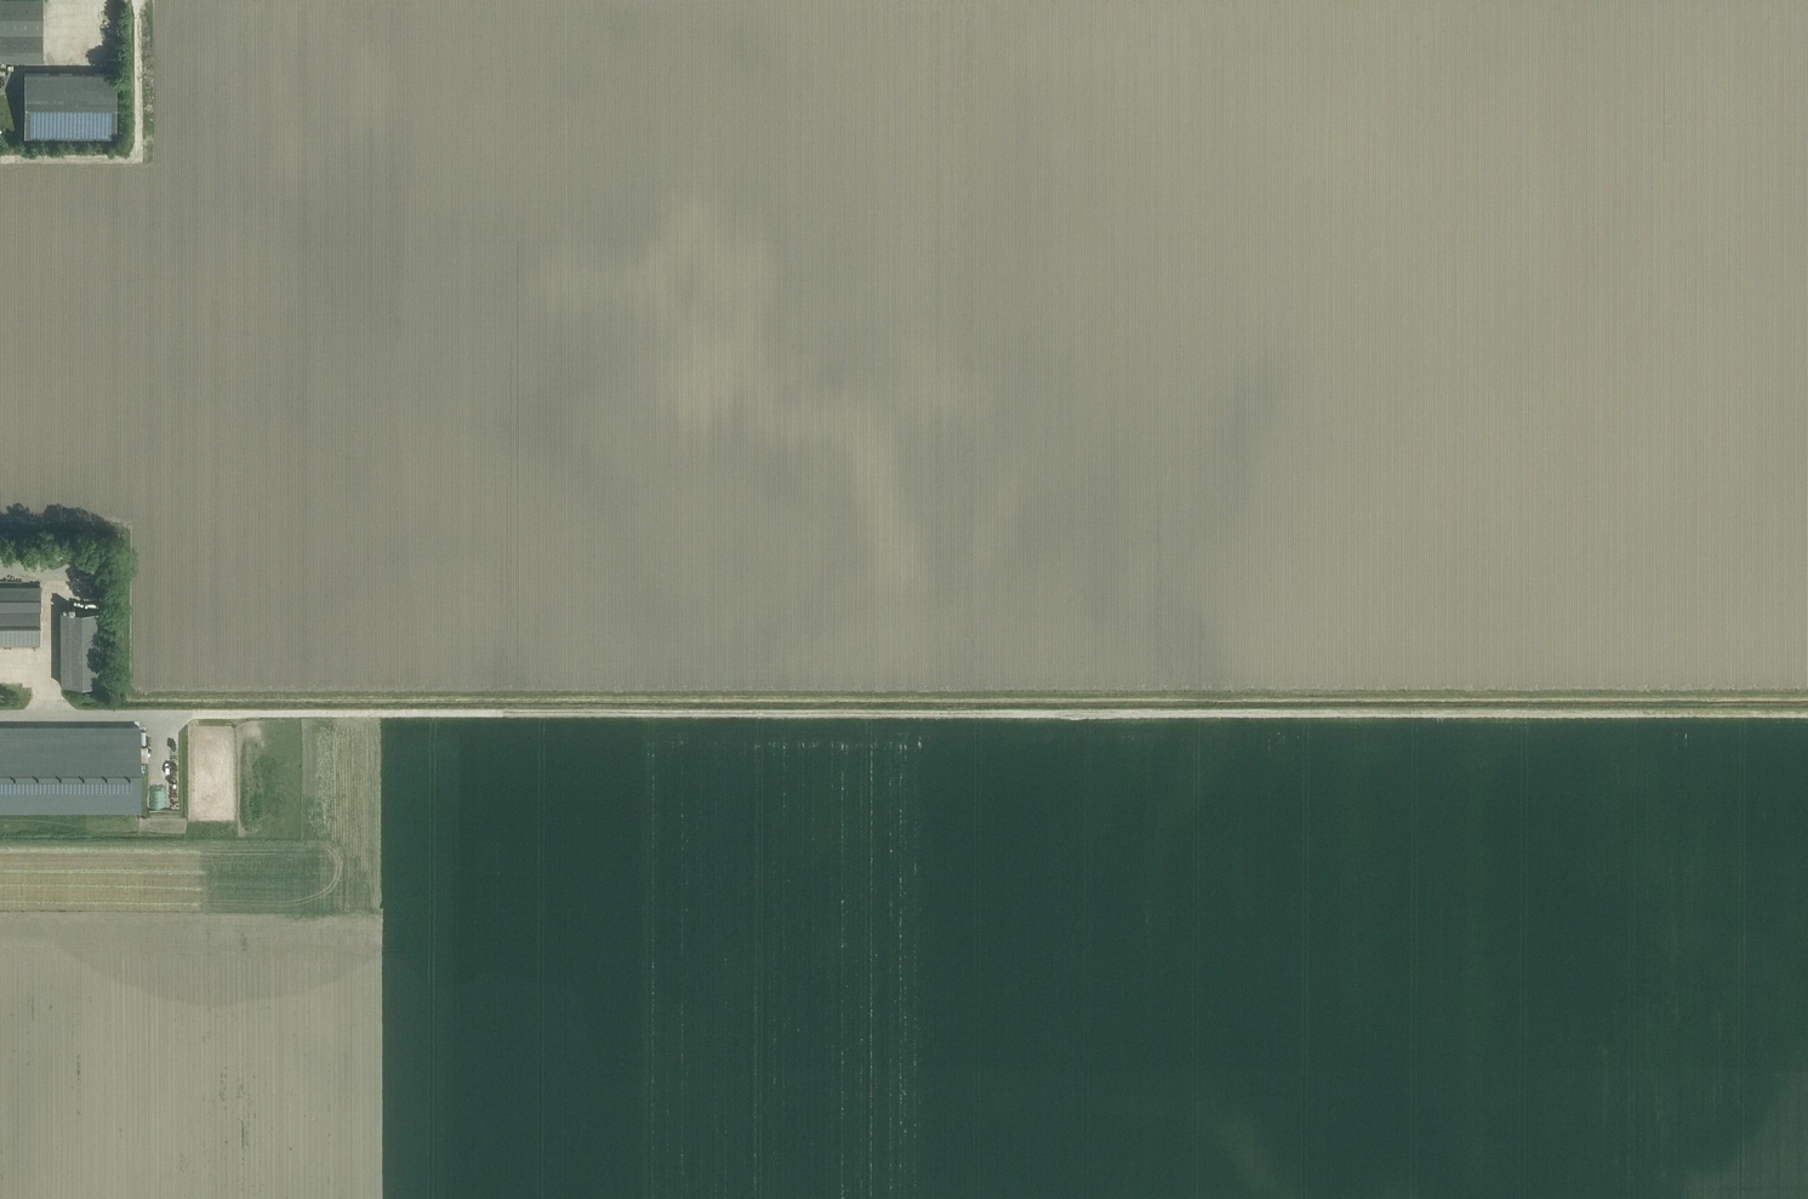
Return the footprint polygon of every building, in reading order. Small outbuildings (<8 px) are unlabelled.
[(42,33),(42,0),(0,0),(0,33),(42,33)] [(42,62),(42,33),(0,33),(0,62),(42,62)] [(116,73),(24,73),(24,134),(115,134),(116,73)] [(11,569),(11,556),(0,556),(0,569),(11,569)] [(92,576),(71,577),(71,595),(92,594),(92,576)] [(0,587),(0,609),(39,608),(39,587),(0,587)] [(40,637),(39,608),(0,609),(0,637),(40,637)] [(102,684),(101,611),(60,611),(60,684),(102,684)] [(140,727),(0,727),(0,811),(140,810),(140,727)] [(174,776),(173,768),(165,769),(166,777),(174,776)]
